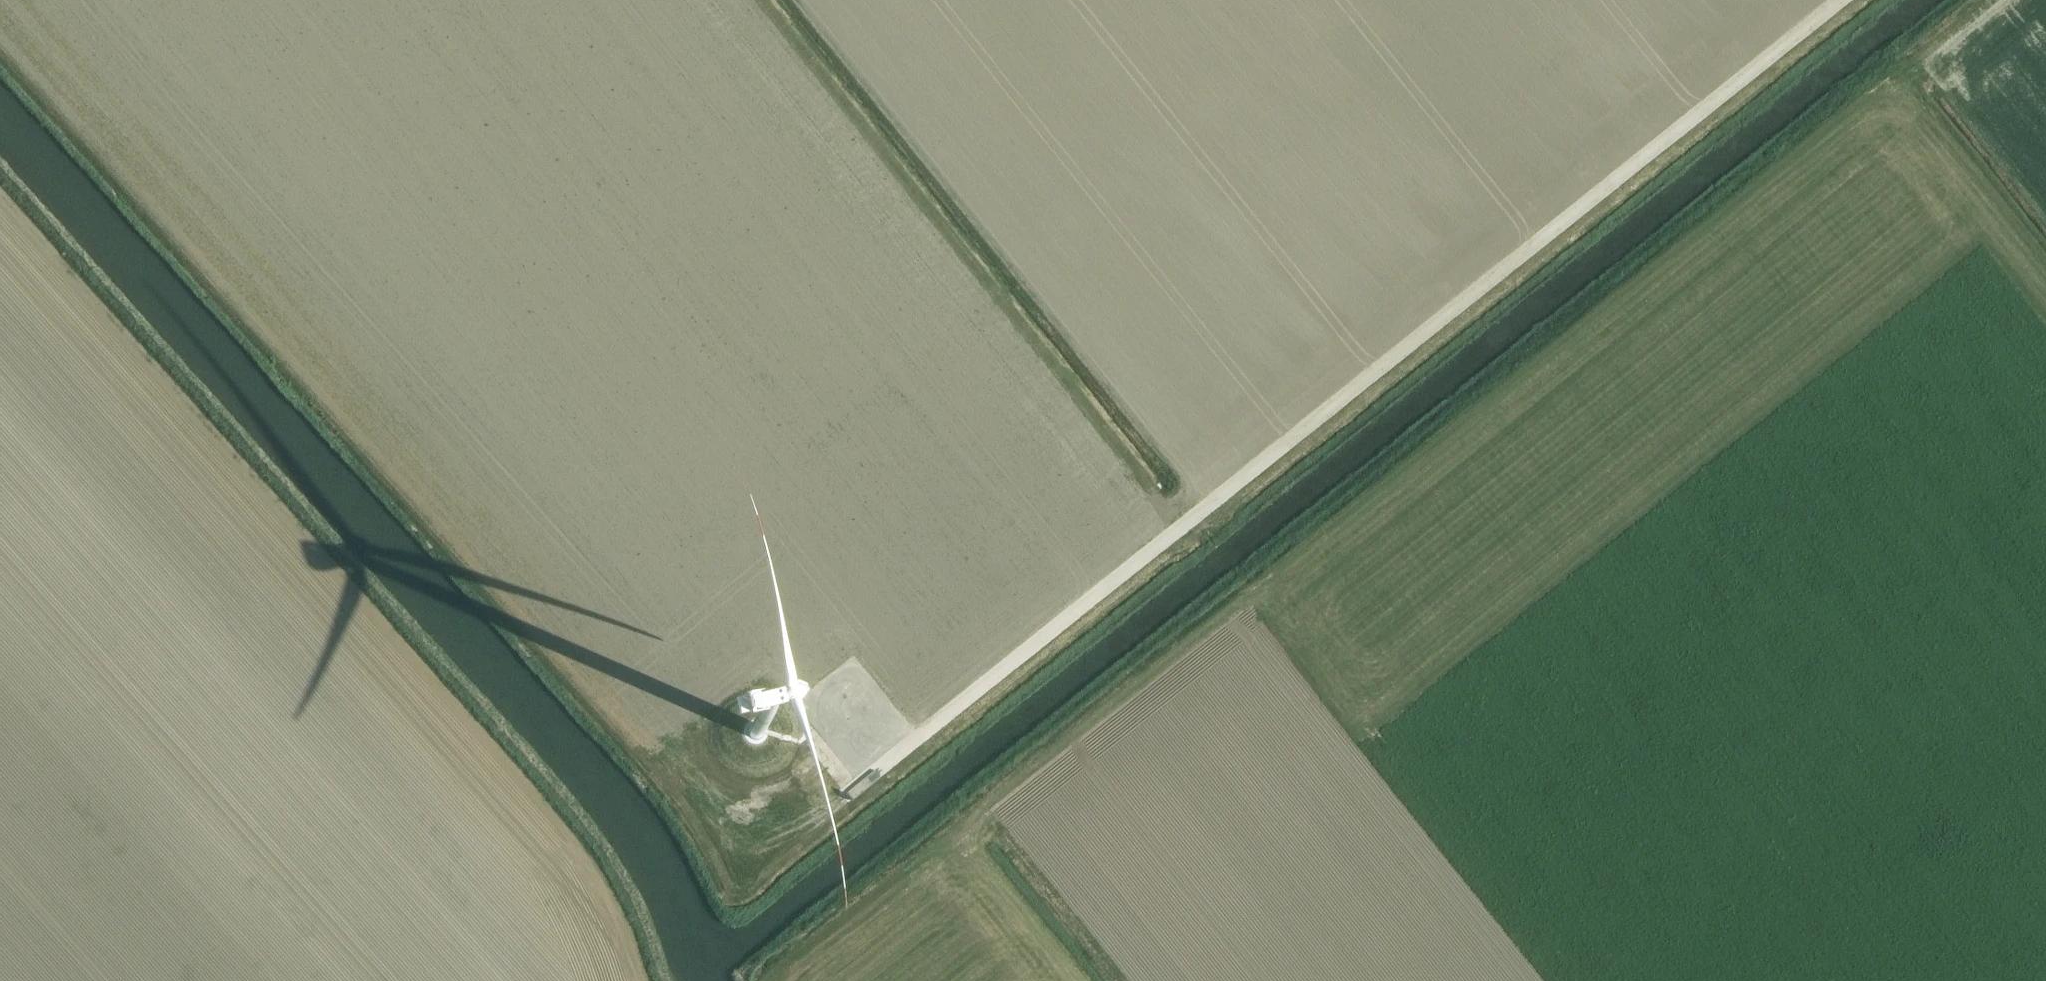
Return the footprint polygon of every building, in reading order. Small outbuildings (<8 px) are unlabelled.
[(776,734),(776,732),(776,729),(775,727),(774,724),(773,722),(772,720),(770,718),(769,716),(767,715),(764,714),(762,713),(760,712),(757,712),(755,712),(752,712),(750,713),(747,714),(745,715),(743,716),(741,718),(740,720),(738,722),(737,724),(736,727),(736,729),(736,732),(736,734),(736,737),(737,739),(738,741),(740,743),(741,745),(743,747),(745,749),(747,750),(750,751),(752,751),(755,752),(757,752),(760,751),(762,751),(764,750),(767,749),(769,747),(770,745),(772,743),(773,741),(774,739),(775,737),(776,734)]
